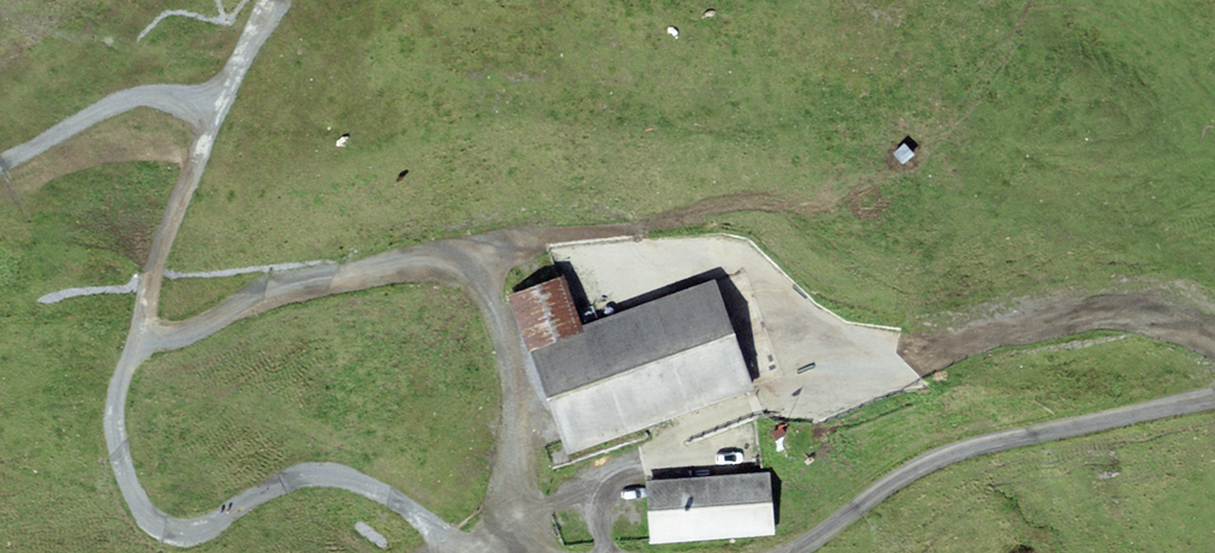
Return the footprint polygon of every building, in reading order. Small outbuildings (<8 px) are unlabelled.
[(570,335),(551,281),(502,298),(521,352),(570,335)] [(517,353),(553,457),(741,392),(704,288),(570,335),(521,352),(517,353)] [(755,476),(640,485),(646,546),(760,536),(755,476)]
